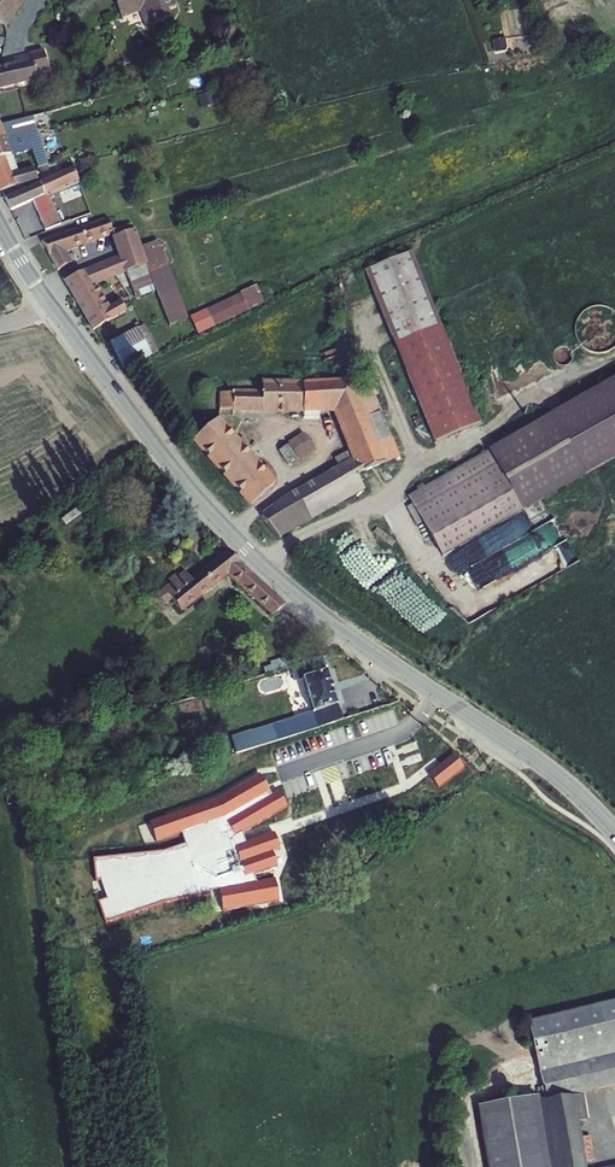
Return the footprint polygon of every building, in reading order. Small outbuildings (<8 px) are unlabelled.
[(2,22),(16,0),(0,0),(0,21),(2,22)] [(2,22),(9,27),(27,0),(16,0),(2,22)] [(126,19),(158,7),(157,4),(167,0),(119,0),(126,19)] [(40,80),(38,74),(51,70),(46,50),(33,54),(35,60),(0,69),(0,90),(40,80)] [(9,140),(12,133),(37,127),(36,121),(47,118),(46,115),(5,126),(3,126),(2,124),(0,125),(0,142),(9,140)] [(13,156),(34,150),(40,169),(50,167),(44,147),(42,148),(39,138),(11,146),(9,140),(0,142),(0,160),(13,156)] [(20,174),(13,156),(0,160),(0,181),(20,174)] [(44,183),(41,184),(46,196),(73,183),(68,171),(44,183)] [(3,192),(5,192),(22,185),(43,180),(42,175),(30,179),(29,173),(21,177),(20,174),(0,181),(0,184),(3,192)] [(42,209),(44,208),(47,207),(44,200),(48,198),(46,196),(41,184),(19,195),(17,190),(7,195),(14,212),(37,201),(42,209)] [(69,221),(53,196),(48,198),(44,200),(47,207),(44,208),(42,209),(54,229),(69,221)] [(45,241),(63,272),(75,266),(66,252),(78,248),(115,234),(115,233),(122,231),(118,218),(45,241)] [(116,237),(121,248),(140,240),(136,229),(116,237)] [(165,290),(180,325),(199,316),(167,239),(144,249),(150,265),(154,263),(165,290)] [(121,248),(124,257),(144,249),(140,240),(121,248)] [(125,259),(88,274),(96,287),(112,280),(119,278),(134,271),(145,298),(165,290),(154,263),(150,265),(144,249),(124,257),(125,259)] [(434,442),(479,424),(410,256),(365,274),(434,442)] [(69,282),(97,331),(117,319),(121,325),(127,322),(123,315),(138,307),(119,278),(112,280),(116,286),(127,303),(121,306),(117,298),(111,300),(108,295),(102,298),(99,293),(96,287),(88,274),(69,282)] [(96,287),(99,293),(116,286),(112,280),(96,287)] [(202,312),(211,331),(275,300),(265,281),(202,312)] [(163,353),(148,326),(115,344),(129,370),(163,353)] [(381,456),(383,462),(398,456),(367,377),(351,383),(381,456)] [(260,512),(281,536),(349,497),(342,479),(381,456),(351,383),(349,378),(262,379),(262,389),(216,390),(217,411),(330,410),(350,459),(260,512)] [(397,503),(430,564),(614,463),(614,384),(397,503)] [(192,440),(248,502),(275,479),(220,417),(192,440)] [(282,445),(292,458),(301,457),(313,448),(300,431),(282,445)] [(548,553),(557,565),(575,551),(566,539),(548,553)] [(172,576),(159,587),(165,595),(167,593),(177,606),(225,567),(272,609),(281,600),(283,598),(236,555),(226,544),(225,546),(196,569),(179,584),(172,576)] [(263,669),(265,676),(287,669),(284,658),(277,660),(277,661),(270,663),(270,666),(263,669)] [(304,682),(325,675),(321,659),(290,668),(295,683),(303,680),(304,682)] [(302,682),(312,714),(313,717),(338,710),(327,675),(325,675),(304,682),(302,682)] [(236,755),(343,723),(338,710),(313,717),(312,714),(252,731),(251,730),(231,736),(236,755)] [(396,710),(360,719),(365,737),(400,728),(396,710)] [(449,799),(473,772),(460,760),(436,787),(449,799)] [(244,835),(289,808),(281,795),(274,798),(261,775),(219,800),(153,823),(159,844),(184,836),(187,846),(167,853),(96,860),(98,883),(103,882),(109,901),(100,902),(107,923),(168,901),(212,896),(211,891),(221,890),(219,881),(244,874),(238,851),(249,846),(244,835)] [(221,890),(211,891),(212,896),(215,914),(281,901),(274,871),(279,868),(275,853),(281,849),(275,836),(249,846),(238,851),(244,874),(219,881),(221,890)] [(526,1020),(546,1099),(583,1094),(581,1092),(614,1083),(614,998),(526,1020)] [(584,1161),(580,1137),(578,1121),(587,1121),(583,1094),(546,1099),(539,1100),(537,1094),(476,1101),(487,1166),(585,1166),(584,1161)] [(590,1135),(580,1137),(584,1161),(594,1159),(590,1135)]
